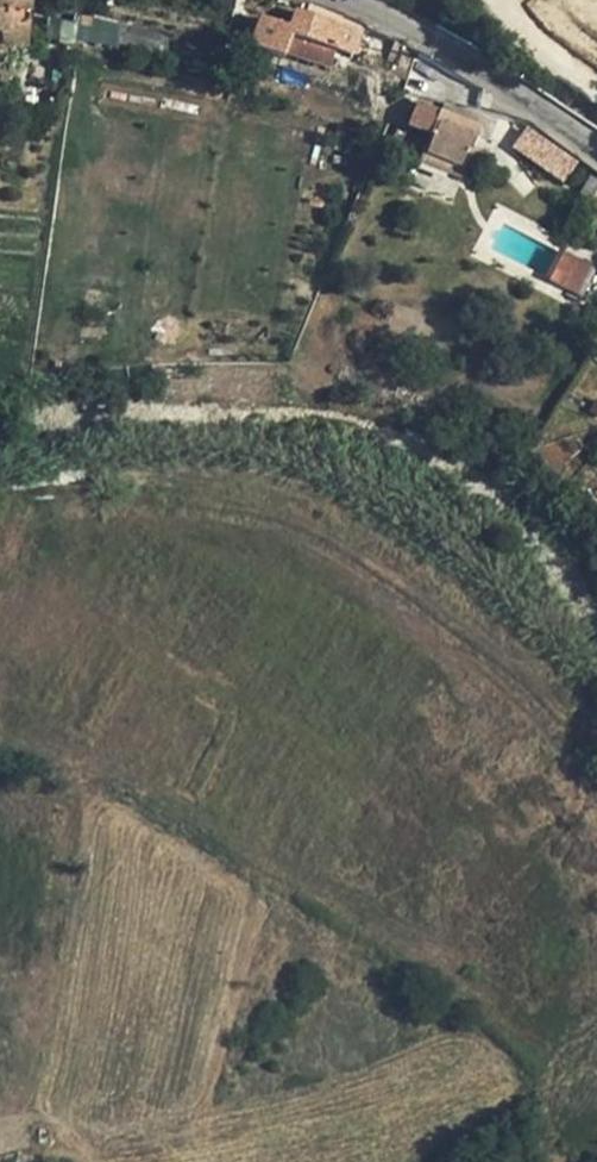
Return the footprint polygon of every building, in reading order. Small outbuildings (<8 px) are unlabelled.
[(29,12),(30,0),(0,0),(0,7),(29,12)] [(363,25),(345,16),(321,6),(303,0),(300,0),(298,7),(362,28),(363,25)] [(5,32),(6,21),(28,23),(29,12),(0,7),(0,32),(5,32)] [(361,31),(362,28),(298,7),(291,26),(264,17),(253,45),(284,56),(287,48),(291,35),(336,48),(353,54),(356,48),(361,31)] [(76,13),(74,23),(76,23),(73,39),(117,47),(122,23),(76,13)] [(76,23),(74,23),(48,17),(45,38),(72,41),(73,39),(76,23)] [(25,47),(28,23),(6,21),(5,32),(3,45),(25,47)] [(361,31),(356,48),(382,58),(388,40),(361,31)] [(331,65),(336,48),(291,35),(287,48),(331,65)] [(190,58),(194,43),(186,41),(182,57),(190,58)] [(440,110),(419,102),(409,124),(431,133),(440,110)] [(431,133),(420,160),(462,177),(482,127),(440,110),(431,133)] [(565,153),(530,128),(516,149),(552,173),(565,153)] [(591,264),(560,249),(546,278),(577,293),(591,264)]
